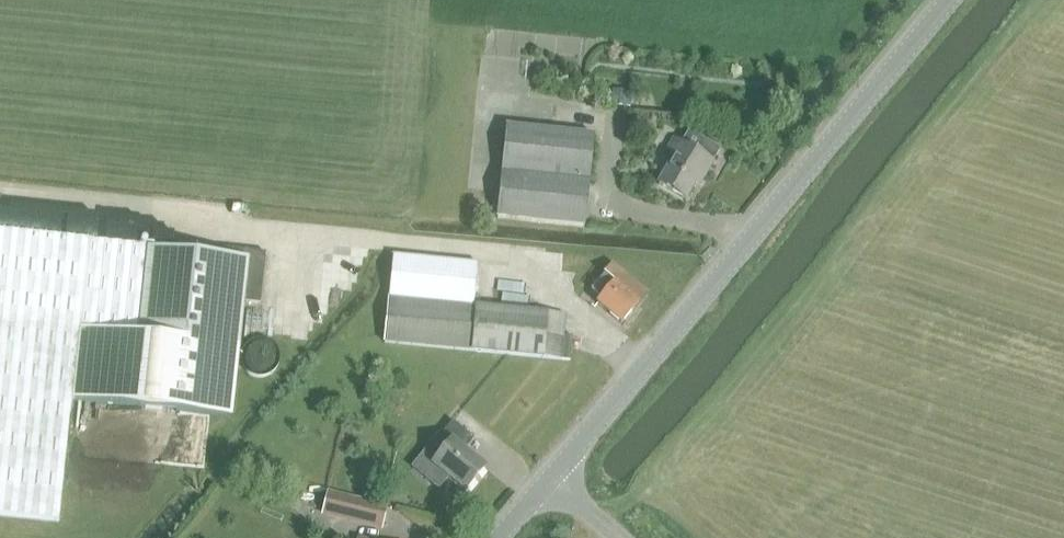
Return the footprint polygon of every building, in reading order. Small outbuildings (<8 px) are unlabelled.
[(613,90),(612,105),(630,107),(631,92),(613,90)] [(594,136),(506,126),(497,219),(585,228),(594,136)] [(658,185),(689,203),(714,163),(712,162),(719,150),(689,133),(682,144),(675,140),(667,154),(674,158),(658,185)] [(72,401),(228,417),(236,340),(240,341),(242,318),(238,318),(240,302),(260,304),(266,253),(225,249),(224,257),(0,233),(0,517),(59,523),(72,401)] [(384,342),(571,361),(573,337),(545,335),(547,316),(474,308),(479,264),(392,256),(384,342)] [(623,329),(649,297),(615,269),(595,293),(605,301),(599,309),(623,329)] [(472,440),(451,423),(438,440),(447,447),(424,476),(438,488),(446,478),(465,493),(485,468),(464,450),(472,440)] [(354,489),(369,492),(372,480),(357,476),(354,489)] [(387,510),(328,497),(323,518),(382,532),(387,510)]
